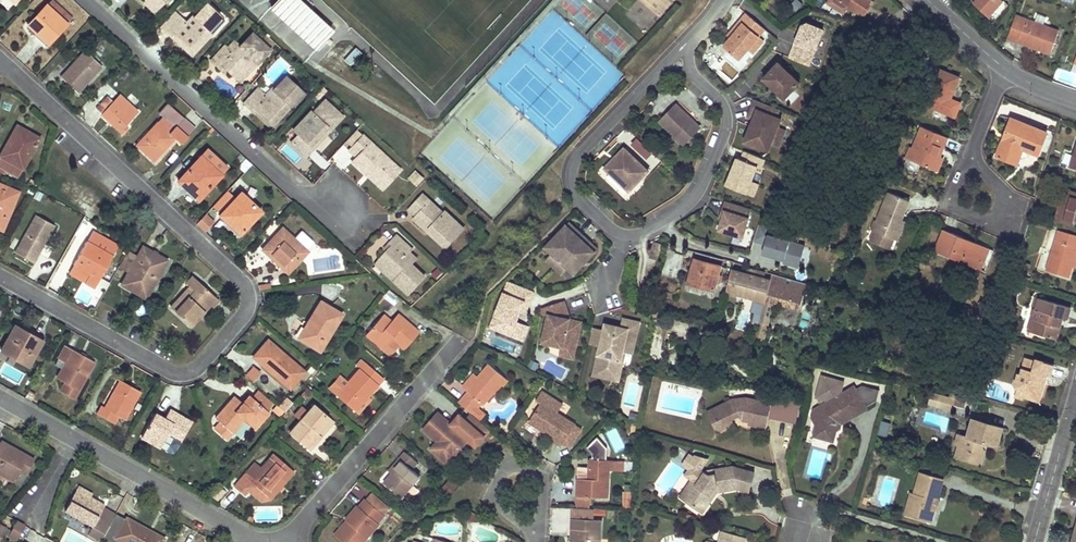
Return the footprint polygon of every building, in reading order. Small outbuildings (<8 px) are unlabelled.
[(46,5),(66,23),(72,17),(52,0),(51,0),(46,5)] [(147,2),(157,11),(167,0),(146,0),(147,2)] [(271,8),(316,50),(337,28),(306,0),(278,0),(271,8)] [(630,6),(624,0),(620,0),(606,13),(614,22),(630,6)] [(661,16),(676,0),(643,0),(661,16)] [(852,10),(865,16),(873,3),(869,0),(835,0),(852,10)] [(974,3),(990,18),(1004,2),(1002,0),(977,0),(974,3)] [(147,2),(145,5),(154,14),(157,11),(147,2)] [(46,5),(40,12),(60,29),(66,23),(46,5)] [(180,18),(166,32),(172,37),(175,35),(188,48),(195,41),(198,44),(204,37),(201,34),(206,29),(212,35),(224,21),(206,5),(195,17),(193,15),(186,23),(180,18)] [(40,12),(28,25),(32,29),(36,32),(38,30),(49,41),(60,29),(40,12)] [(727,38),(719,46),(735,60),(744,50),(752,40),(756,37),(762,30),(743,13),(737,21),(740,23),(727,38)] [(1059,32),(1017,17),(1009,38),(1019,41),(1019,43),(1027,46),(1028,44),(1039,48),(1038,49),(1044,51),(1052,54),(1059,32)] [(740,23),(737,21),(724,35),(727,38),(740,23)] [(806,65),(822,30),(806,23),(801,25),(787,57),(806,65)] [(175,35),(172,37),(183,48),(192,57),(212,35),(206,29),(201,34),(204,37),(198,44),(195,41),(188,48),(175,35)] [(257,65),(270,51),(253,35),(241,47),(239,46),(232,52),(228,48),(225,46),(212,61),(219,68),(221,65),(228,71),(231,74),(234,77),(240,70),(243,73),(250,66),(247,63),(250,59),(257,65)] [(752,40),(744,50),(750,55),(761,41),(756,37),(752,40)] [(232,52),(239,46),(235,42),(228,48),(232,52)] [(344,58),(349,65),(362,55),(357,48),(344,58)] [(84,50),(60,76),(69,84),(78,92),(101,67),(84,50)] [(257,65),(250,59),(247,63),(250,66),(243,73),(240,70),(234,77),(240,82),(257,65)] [(775,78),(768,86),(782,99),(791,90),(798,83),(776,63),(768,72),(775,78)] [(221,65),(219,68),(225,74),(228,71),(221,65)] [(959,77),(939,70),(924,105),(955,118),(958,110),(961,103),(951,99),(959,77)] [(768,72),(761,80),(764,82),(768,86),(775,78),(768,72)] [(258,89),(244,104),(251,110),(254,108),(260,113),(268,121),(274,114),(277,117),(284,109),(281,106),(285,103),(290,108),(303,95),(285,78),(274,91),(271,88),(265,95),(258,89)] [(326,90),(321,86),(313,96),(318,100),(326,90)] [(107,96),(96,109),(108,120),(115,127),(120,121),(124,125),(131,118),(107,96)] [(769,141),(775,127),(778,119),(773,117),(776,110),(752,100),(750,107),(746,117),(751,119),(753,120),(750,127),(749,126),(742,143),(765,152),(769,143),(769,141)] [(298,135),(291,142),(298,149),(307,157),(314,149),(307,144),(313,137),(316,140),(322,134),(319,131),(324,127),(329,132),(343,118),(325,102),(313,115),(310,113),(293,131),(298,135)] [(254,108),(251,110),(271,129),(290,108),(285,103),(281,106),(284,109),(277,117),(274,114),(268,121),(260,113),(254,108)] [(146,152),(154,160),(176,138),(182,144),(188,137),(193,132),(195,130),(169,104),(159,114),(163,117),(137,144),(146,152)] [(674,106),(658,122),(682,145),(698,129),(674,106)] [(1047,133),(1010,118),(1001,142),(1000,143),(995,156),(1006,161),(1012,163),(1015,155),(1020,156),(1023,150),(1038,156),(1047,133)] [(120,121),(115,127),(120,131),(124,125),(120,121)] [(23,135),(26,131),(17,125),(14,130),(23,135)] [(313,137),(307,144),(314,149),(329,132),(324,127),(319,131),(322,134),(316,140),(313,137)] [(783,130),(775,127),(769,141),(769,143),(776,147),(783,130)] [(949,138),(920,127),(912,148),(907,159),(935,170),(941,156),(943,151),(949,138)] [(39,139),(26,131),(23,135),(14,130),(0,155),(0,157),(22,169),(39,139)] [(346,142),(352,148),(364,136),(358,130),(346,142)] [(352,148),(350,149),(357,157),(352,162),(361,169),(365,174),(372,167),(375,170),(372,174),(386,186),(401,170),(384,154),(382,156),(377,151),(378,149),(364,136),(352,148)] [(207,162),(213,154),(207,149),(201,156),(207,162)] [(623,149),(603,169),(628,193),(648,172),(623,149)] [(323,172),(330,166),(318,150),(310,156),(323,172)] [(762,159),(742,152),(739,160),(735,158),(734,162),(731,169),(734,170),(732,175),(729,174),(724,186),(744,194),(749,181),(755,167),(759,168),(762,159)] [(199,200),(221,175),(220,174),(227,167),(213,154),(207,162),(201,156),(181,178),(192,187),(189,191),(195,196),(199,200)] [(1020,156),(1015,155),(1012,163),(1017,165),(1020,156)] [(945,158),(941,156),(935,170),(938,171),(945,158)] [(0,157),(0,169),(16,178),(22,169),(0,157)] [(372,167),(365,174),(383,189),(386,186),(372,174),(375,170),(372,167)] [(419,187),(425,181),(415,172),(410,178),(419,187)] [(192,187),(181,178),(178,181),(181,184),(189,191),(192,187)] [(749,181),(744,194),(752,197),(757,184),(749,181)] [(0,185),(0,230),(3,231),(18,192),(0,185)] [(892,188),(879,227),(899,233),(906,211),(910,212),(912,213),(914,208),(915,205),(918,206),(921,198),(892,188)] [(1064,189),(1062,195),(1075,199),(1075,193),(1064,189)] [(221,214),(236,199),(227,191),(213,206),(221,214)] [(221,214),(220,215),(240,233),(260,212),(240,194),(236,199),(221,214)] [(443,214),(423,195),(409,210),(416,216),(413,220),(419,225),(426,232),(431,226),(435,229),(432,231),(440,238),(443,235),(450,241),(464,228),(445,211),(443,214)] [(1056,217),(1073,222),(1074,219),(1075,219),(1075,199),(1062,195),(1056,217)] [(744,240),(752,211),(725,203),(716,232),(744,240)] [(910,212),(906,211),(899,233),(903,234),(910,212)] [(55,226),(35,214),(14,252),(23,257),(32,261),(37,251),(40,252),(55,226)] [(206,232),(215,222),(206,214),(197,224),(206,232)] [(1073,222),(1056,217),(1054,221),(1072,226),(1073,222)] [(567,269),(574,275),(597,250),(588,241),(568,223),(545,248),(552,254),(567,269)] [(758,244),(755,255),(786,263),(785,265),(798,269),(804,246),(765,236),(768,227),(759,225),(755,243),(758,244)] [(431,226),(426,232),(445,249),(450,241),(443,235),(440,238),(432,231),(435,229),(431,226)] [(282,229),(263,250),(267,254),(269,257),(271,254),(283,265),(282,268),(288,273),(308,252),(282,229)] [(967,240),(942,230),(934,251),(978,269),(987,247),(967,240)] [(92,233),(88,242),(111,255),(116,246),(92,233)] [(397,235),(391,242),(394,245),(388,252),(384,256),(381,259),(389,265),(386,268),(394,276),(397,273),(400,276),(394,282),(408,294),(424,276),(412,264),(413,262),(407,255),(410,251),(413,249),(397,235)] [(1056,237),(1046,270),(1068,278),(1071,266),(1075,255),(1075,256),(1075,243),(1056,237)] [(111,255),(88,242),(74,266),(83,271),(90,275),(86,283),(93,287),(111,255)] [(391,242),(385,249),(388,252),(394,245),(391,242)] [(658,260),(662,244),(655,242),(651,259),(658,260)] [(128,272),(121,285),(146,299),(168,261),(158,255),(143,247),(138,256),(137,258),(128,272)] [(990,249),(987,247),(978,269),(981,270),(990,249)] [(127,250),(118,267),(128,272),(137,258),(138,256),(127,250)] [(410,251),(407,255),(413,262),(417,257),(410,251)] [(723,260),(696,252),(693,262),(687,282),(714,290),(723,260)] [(552,254),(546,260),(562,275),(567,269),(552,254)] [(381,259),(376,265),(394,282),(400,276),(397,273),(394,276),(386,268),(389,265),(381,259)] [(1023,281),(1029,264),(1016,260),(1011,277),(1023,281)] [(74,266),(70,274),(86,283),(90,275),(83,271),(74,266)] [(749,274),(731,269),(725,293),(736,296),(739,284),(756,288),(753,301),(763,303),(764,304),(767,292),(772,273),(751,267),(749,274)] [(773,273),(772,273),(767,292),(801,301),(806,281),(773,273)] [(192,276),(186,283),(189,286),(194,291),(189,297),(187,295),(173,310),(188,324),(202,309),(204,311),(210,305),(213,307),(216,304),(219,301),(192,276)] [(533,293),(508,283),(495,315),(501,318),(496,330),(522,340),(527,327),(515,322),(520,311),(523,302),(528,304),(530,299),(533,293)] [(189,286),(170,307),(173,310),(187,295),(189,297),(194,291),(189,286)] [(801,301),(767,292),(764,304),(763,303),(760,315),(768,318),(772,302),(799,309),(801,301)] [(1072,308),(1038,298),(1034,310),(1033,309),(1030,319),(1039,321),(1035,334),(1058,340),(1060,334),(1062,328),(1061,327),(1063,318),(1069,320),(1072,308)] [(310,318),(307,322),(309,324),(300,340),(320,351),(342,315),(320,301),(310,318)] [(562,348),(575,351),(581,322),(578,322),(570,320),(565,319),(567,310),(564,301),(541,308),(540,313),(548,315),(541,343),(562,348)] [(528,304),(523,302),(520,311),(525,313),(528,304)] [(202,309),(188,324),(191,327),(204,311),(202,309)] [(383,314),(366,335),(382,349),(389,355),(399,345),(404,349),(411,341),(418,332),(401,317),(394,324),(390,321),(383,314)] [(397,314),(390,321),(394,324),(401,317),(397,314)] [(501,318),(495,315),(490,327),(496,330),(501,318)] [(599,348),(595,367),(599,373),(612,376),(618,373),(623,350),(630,351),(635,332),(637,332),(639,322),(629,320),(622,318),(620,327),(604,324),(603,330),(593,328),(589,345),(599,348)] [(1039,321),(1030,319),(1026,331),(1035,334),(1039,321)] [(13,330),(1,350),(28,365),(42,342),(34,337),(27,334),(25,336),(13,330)] [(599,373),(595,367),(593,376),(619,382),(625,353),(632,355),(637,332),(635,332),(630,351),(623,350),(618,373),(612,376),(599,373)] [(261,349),(256,355),(265,363),(263,365),(290,388),(304,372),(268,341),(261,349)] [(66,347),(59,359),(66,363),(58,377),(66,383),(61,391),(73,398),(94,362),(81,355),(66,347)] [(1034,360),(1026,358),(1023,369),(1021,368),(1019,375),(1016,374),(1014,384),(1017,391),(1025,393),(1039,397),(1046,375),(1048,376),(1052,377),(1053,371),(1055,365),(1044,362),(1044,361),(1035,358),(1034,360)] [(362,359),(356,365),(360,369),(366,363),(362,359)] [(773,363),(756,360),(754,368),(772,372),(773,363)] [(535,370),(538,364),(531,361),(528,367),(535,370)] [(360,369),(337,395),(354,410),(362,401),(366,397),(367,398),(383,379),(366,363),(360,369)] [(508,380),(489,364),(485,370),(479,377),(477,375),(465,388),(468,391),(459,402),(473,414),(482,403),(484,404),(494,392),(496,394),(508,380)] [(252,367),(244,377),(252,384),(261,375),(252,367)] [(309,385),(314,390),(327,375),(321,370),(320,371),(309,385)] [(477,375),(475,373),(463,387),(465,388),(477,375)] [(1048,376),(1046,375),(1039,397),(1025,393),(1024,398),(1040,403),(1048,376)] [(866,406),(878,400),(881,390),(864,385),(857,389),(855,387),(840,395),(839,393),(842,392),(844,382),(824,376),(818,396),(828,399),(829,401),(823,404),(818,424),(816,434),(834,439),(836,430),(837,425),(834,424),(836,421),(841,422),(849,418),(867,408),(866,406)] [(102,407),(98,415),(114,424),(118,417),(124,420),(140,391),(132,386),(121,381),(105,409),(102,407)] [(29,390),(24,398),(31,402),(35,394),(29,390)] [(542,403),(530,422),(546,434),(554,439),(553,441),(561,446),(567,436),(573,440),(581,429),(558,413),(563,404),(543,391),(537,400),(542,403)] [(957,398),(934,391),(930,403),(953,410),(957,398)] [(1025,393),(1017,391),(1015,400),(1023,402),(1024,398),(1025,393)] [(221,422),(215,429),(228,440),(244,420),(255,430),(270,414),(249,396),(239,407),(231,401),(223,410),(217,418),(221,422)] [(720,418),(713,422),(719,434),(737,425),(734,420),(742,416),(745,419),(752,420),(751,423),(762,425),(769,427),(771,416),(797,420),(800,401),(774,397),(773,402),(748,398),(747,403),(737,404),(734,400),(716,409),(720,418)] [(300,422),(290,433),(308,449),(315,442),(321,435),(317,432),(330,417),(315,404),(307,413),(300,422)] [(818,424),(823,404),(815,408),(813,417),(818,424)] [(294,417),(300,422),(307,413),(302,408),(294,417)] [(438,413),(423,430),(437,442),(430,449),(440,457),(447,449),(451,451),(455,454),(467,439),(476,446),(489,430),(464,409),(451,424),(438,413)] [(716,409),(709,413),(713,422),(720,418),(716,409)] [(170,411),(165,420),(173,424),(178,415),(170,411)] [(155,414),(142,437),(160,448),(168,436),(181,443),(192,423),(185,419),(178,415),(173,424),(165,420),(155,414)] [(333,421),(330,417),(317,432),(321,435),(333,421)] [(1005,427),(974,418),(969,434),(965,446),(960,445),(957,457),(982,464),(986,450),(984,446),(985,441),(989,442),(999,446),(1002,437),(1005,427)] [(889,425),(880,422),(877,434),(886,436),(889,425)] [(969,434),(958,431),(955,443),(960,445),(965,446),(969,434)] [(609,469),(610,460),(607,460),(608,448),(597,437),(587,448),(592,453),(592,459),(590,459),(589,468),(578,467),(577,496),(590,497),(607,498),(609,469)] [(0,441),(0,474),(13,481),(19,472),(25,475),(34,460),(15,449),(1,440),(0,441)] [(447,463),(455,454),(451,451),(447,449),(440,457),(447,463)] [(417,463),(405,452),(395,464),(389,471),(392,474),(384,482),(403,498),(414,484),(420,477),(412,469),(417,463)] [(257,463),(235,488),(243,495),(248,490),(253,484),(264,493),(276,480),(282,485),(294,472),(274,454),(262,468),(257,463)] [(622,469),(623,460),(610,460),(609,469),(622,469)] [(750,492),(756,472),(735,467),(709,471),(707,473),(694,492),(687,487),(681,495),(704,512),(709,504),(707,502),(712,495),(711,494),(716,488),(718,487),(718,492),(729,490),(739,489),(750,492)] [(694,492),(707,473),(701,469),(687,487),(694,492)] [(944,478),(921,472),(914,493),(912,504),(916,506),(913,517),(931,523),(932,521),(934,512),(936,506),(934,506),(935,500),(938,500),(939,499),(941,488),(944,480),(944,478)] [(453,493),(458,485),(448,477),(442,485),(453,493)] [(276,480),(264,493),(270,499),(277,491),(282,485),(276,480)] [(270,499),(264,493),(253,484),(248,490),(262,502),(270,499)] [(419,487),(414,484),(403,498),(409,503),(419,492),(419,487)] [(93,493),(78,485),(76,488),(91,497),(93,493)] [(709,504),(718,492),(718,487),(716,488),(711,494),(712,495),(707,502),(709,504)] [(88,535),(100,541),(108,528),(96,521),(104,507),(105,506),(98,501),(91,497),(76,488),(64,511),(65,512),(82,522),(93,527),(88,535)] [(220,489),(214,497),(220,502),(226,495),(220,489)] [(914,493),(911,493),(905,515),(913,517),(916,506),(912,504),(914,493)] [(388,508),(372,494),(367,501),(383,515),(388,508)] [(590,508),(590,497),(577,496),(576,507),(590,508)] [(346,520),(351,525),(338,539),(343,541),(364,541),(379,524),(378,523),(384,516),(383,515),(367,501),(366,500),(359,507),(358,506),(350,516),(346,520)] [(104,507),(96,521),(108,528),(115,514),(104,507)] [(478,523),(478,519),(466,511),(465,523),(478,523)] [(79,528),(82,522),(65,512),(62,518),(79,528)] [(127,518),(116,538),(123,541),(163,541),(165,539),(142,526),(127,518)] [(572,518),(571,541),(598,541),(598,539),(600,539),(601,520),(572,518)] [(351,525),(346,520),(334,534),(338,539),(351,525)] [(17,522),(9,536),(17,541),(25,527),(17,522)] [(748,537),(723,531),(719,541),(746,541),(748,537)]
